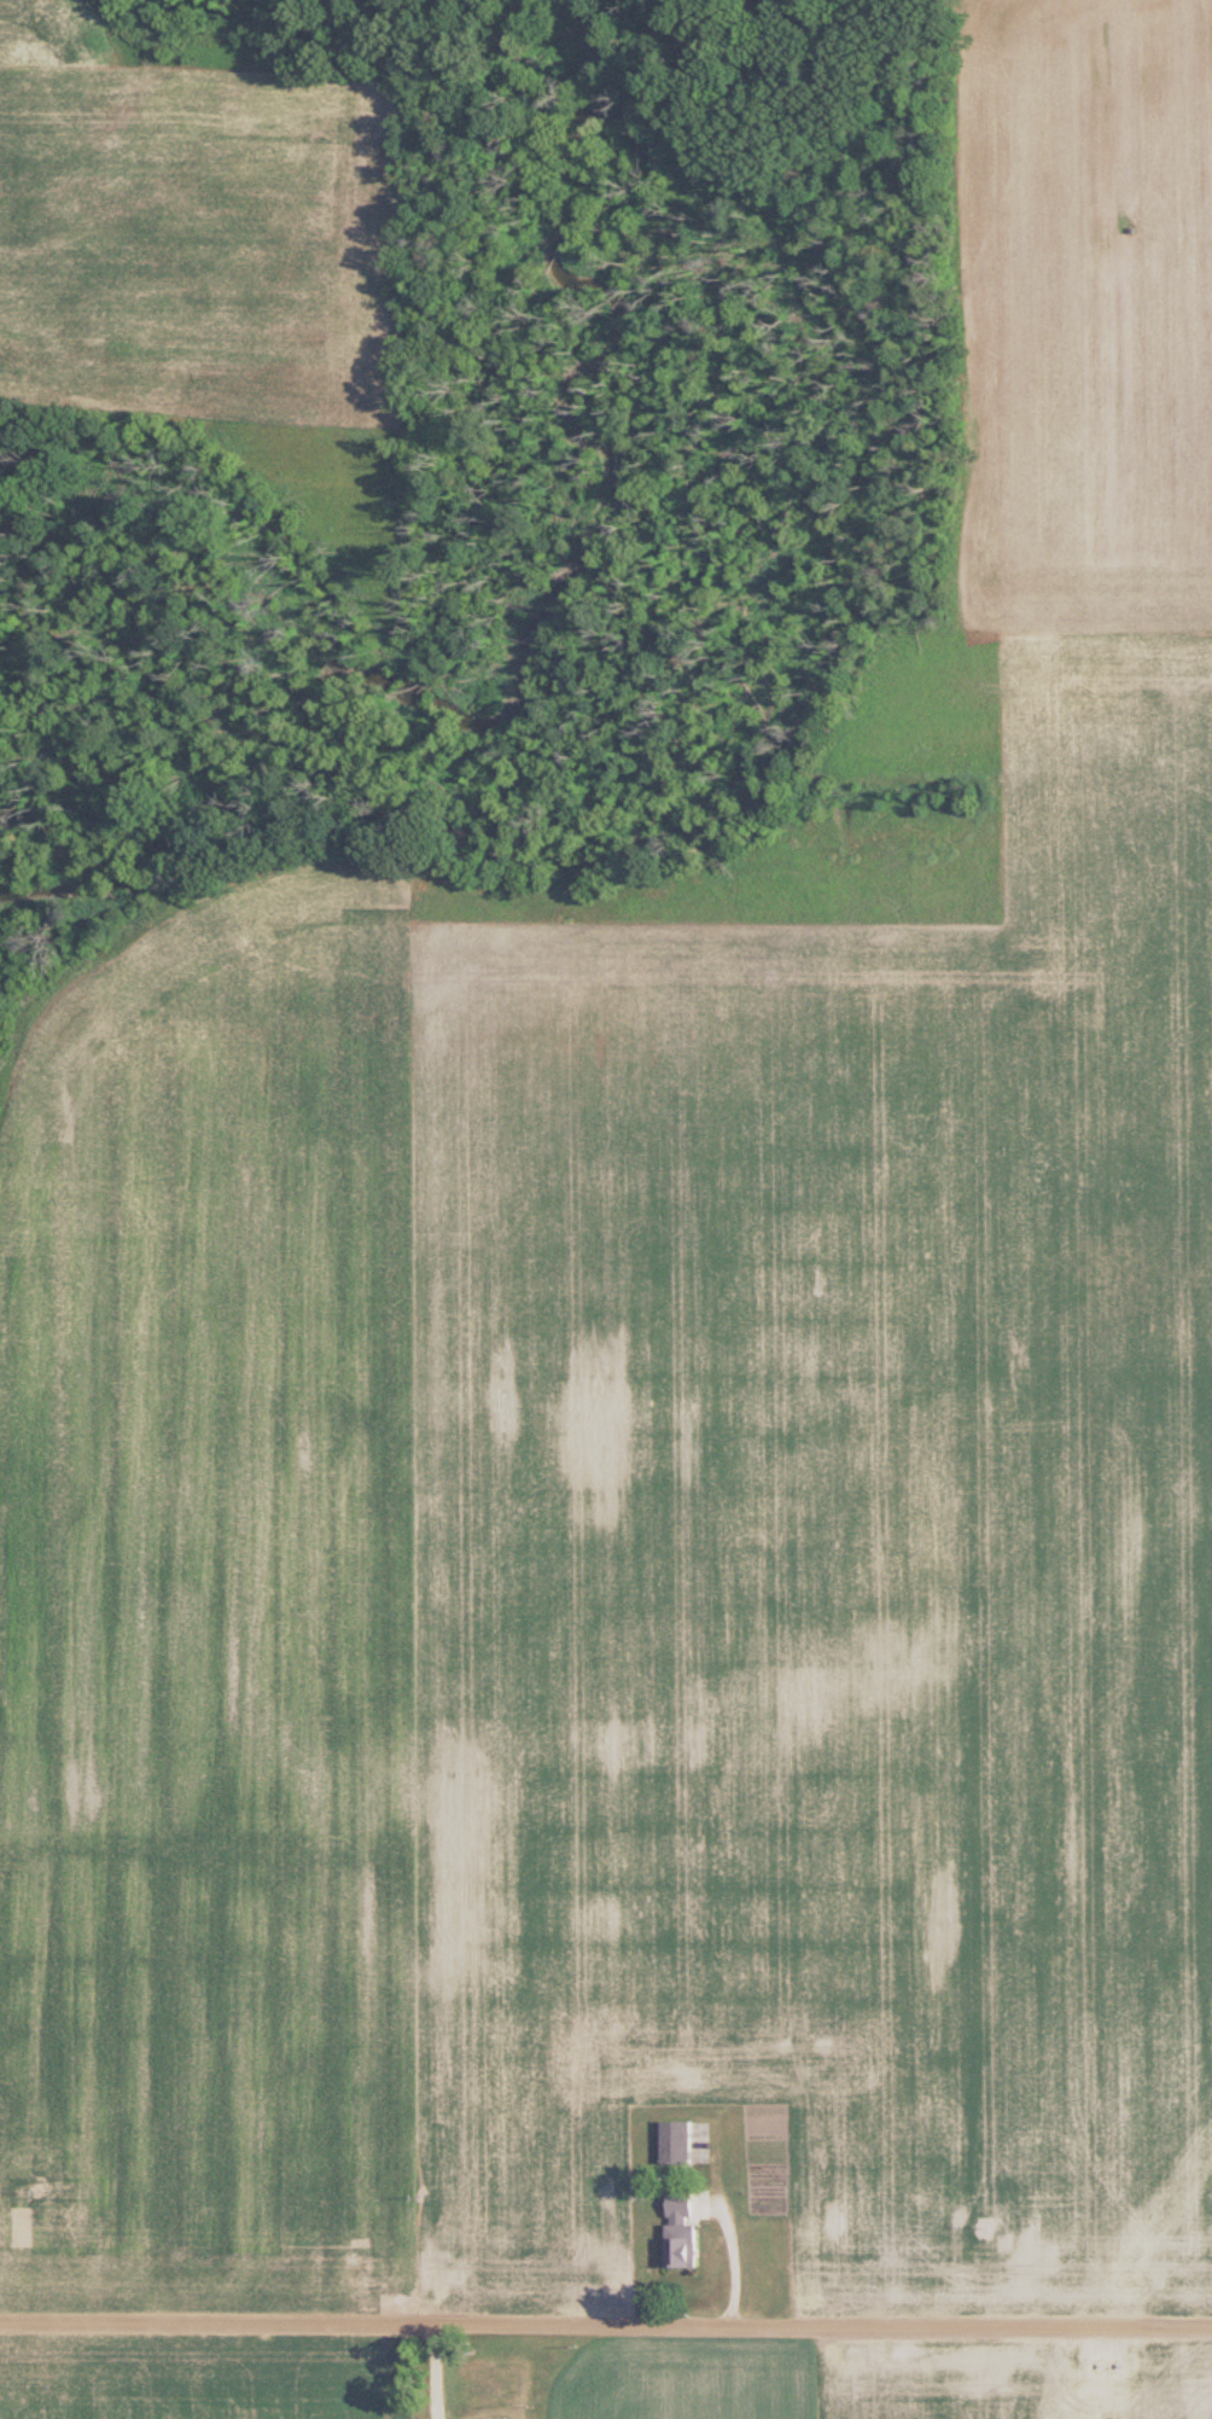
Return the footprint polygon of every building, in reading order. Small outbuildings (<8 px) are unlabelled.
[(660,2123),(660,2165),(689,2165),(689,2123),(660,2123)] [(665,2269),(693,2269),(693,2192),(665,2192),(665,2269)]
